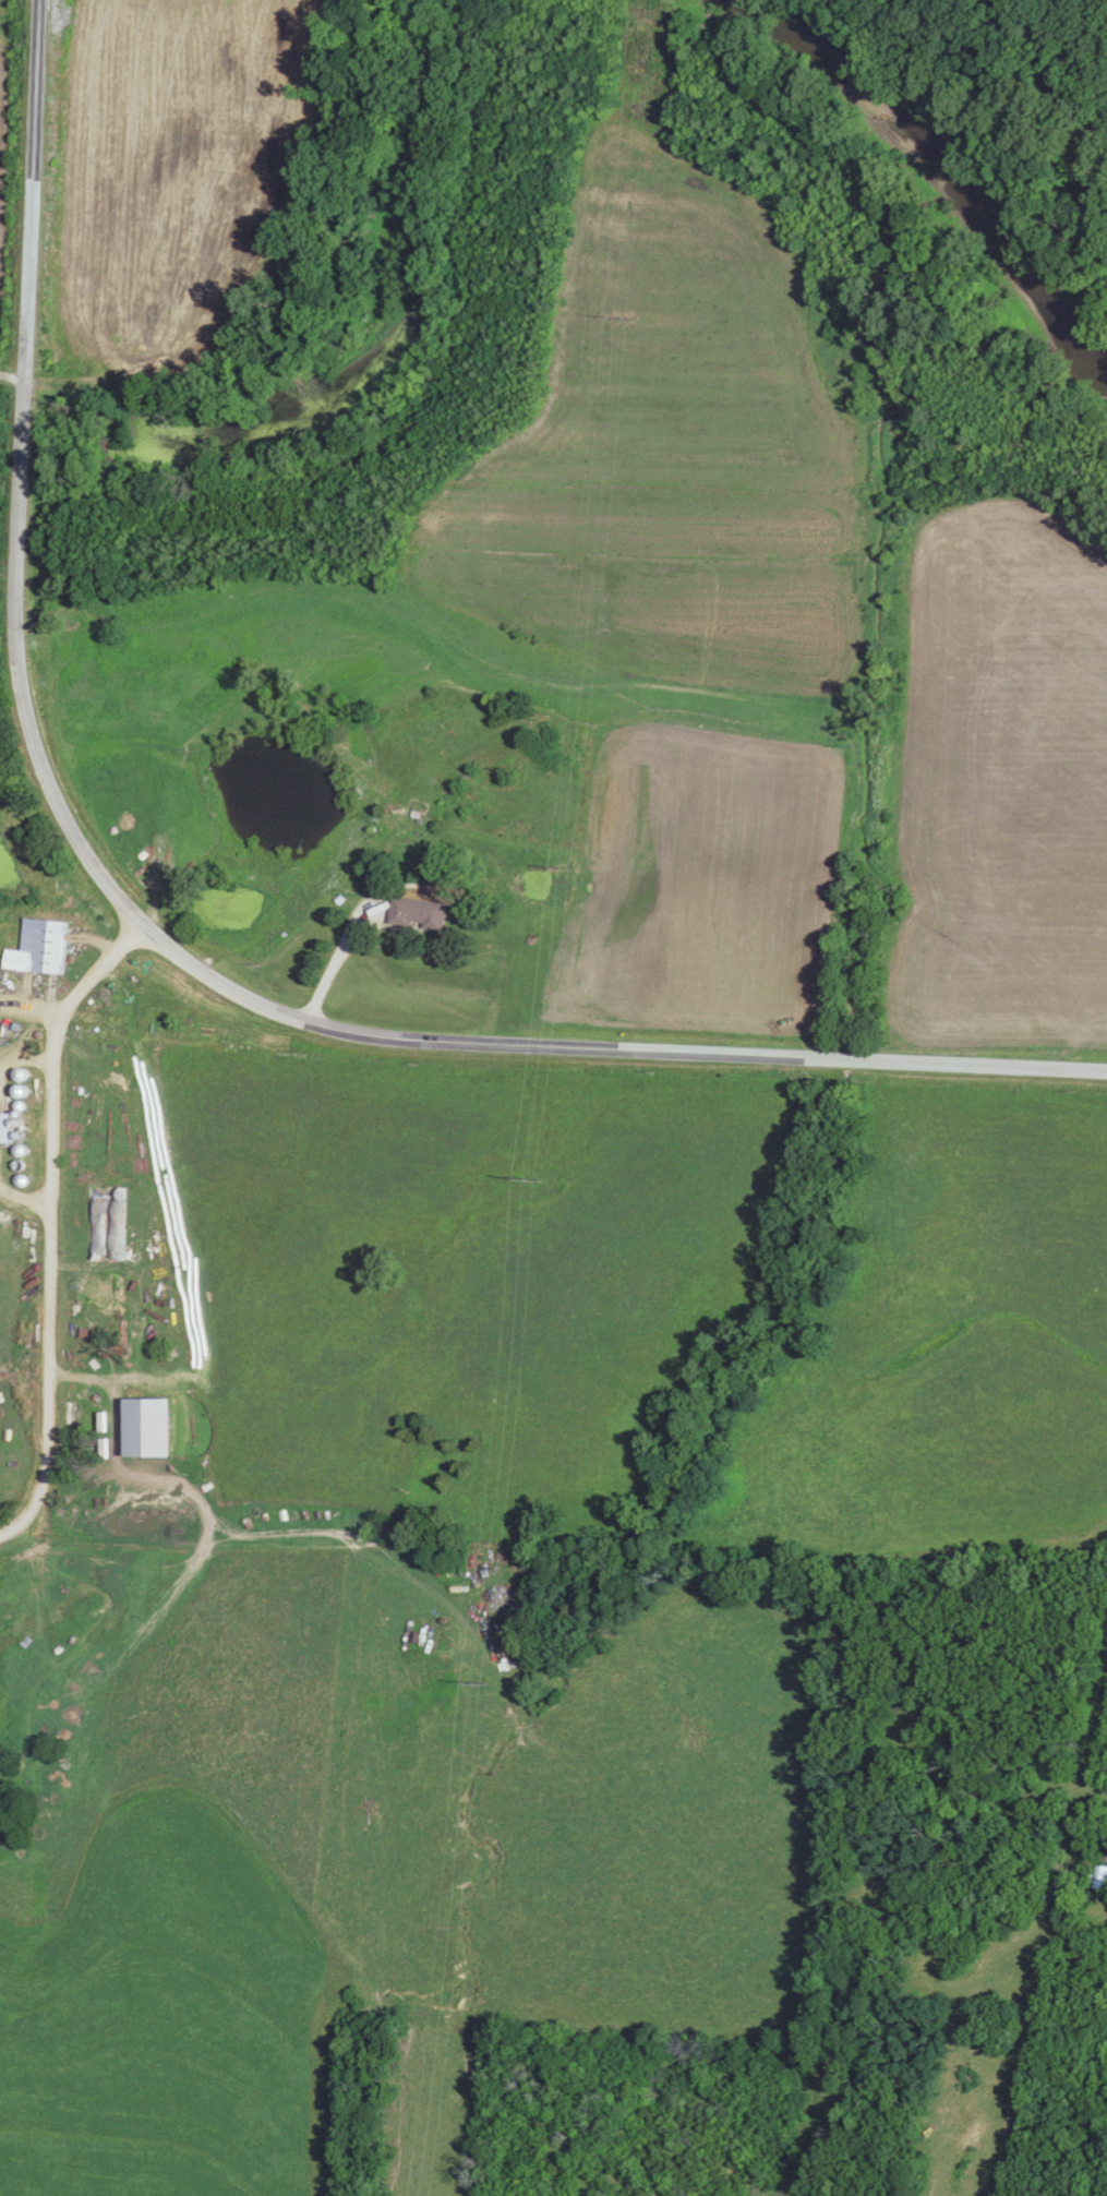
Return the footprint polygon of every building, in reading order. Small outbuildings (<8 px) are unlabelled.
[(444,903),(389,896),(386,923),(440,930),(444,903)] [(62,973),(66,921),(21,918),(18,950),(1,949),(0,964),(0,968),(62,973)] [(88,1260),(125,1260),(125,1188),(88,1188),(88,1260)] [(165,1398),(118,1398),(118,1456),(165,1456),(165,1398)] [(1088,1866),(1086,1889),(1106,1891),(1106,1867),(1088,1866)]
